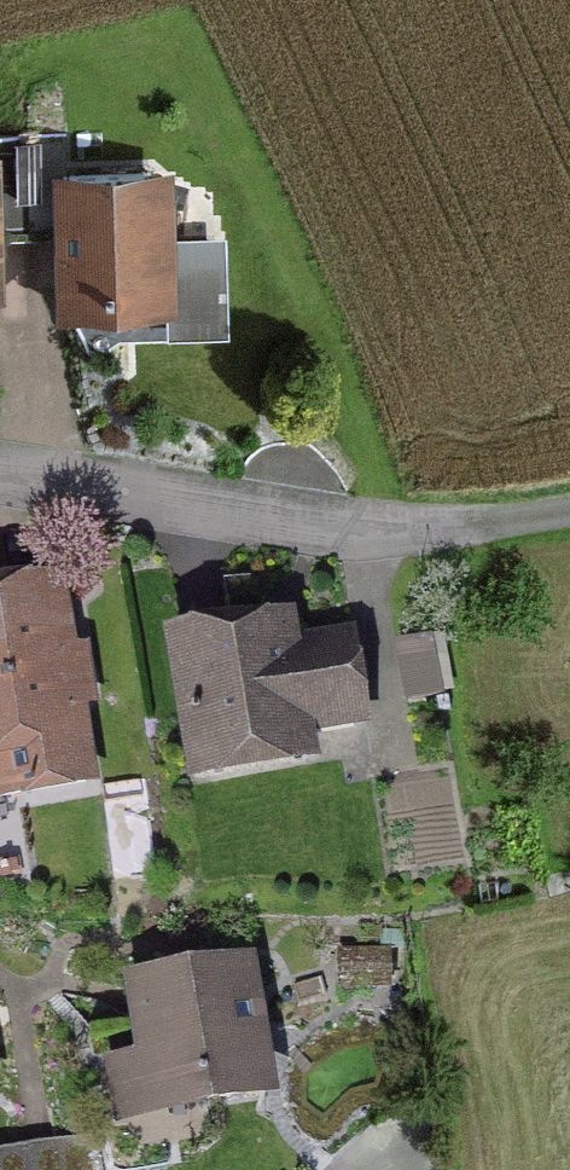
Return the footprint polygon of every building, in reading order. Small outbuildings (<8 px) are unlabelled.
[(61,179),(59,137),(21,138),(23,222),(59,221),(61,300),(162,297),(159,196),(138,177),(61,179)] [(23,222),(21,138),(0,138),(0,223),(23,222)] [(49,593),(0,602),(0,798),(80,785),(67,706),(77,692),(73,668),(59,658),(49,593)] [(292,711),(354,700),(344,641),(282,651),(278,628),(172,647),(194,772),(300,754),(292,711)] [(258,1093),(238,971),(132,989),(150,1096),(196,1089),(199,1103),(258,1093)] [(41,1169),(93,1169),(89,1144),(38,1152),(41,1169)] [(38,1152),(0,1159),(0,1169),(41,1169),(38,1152)]
